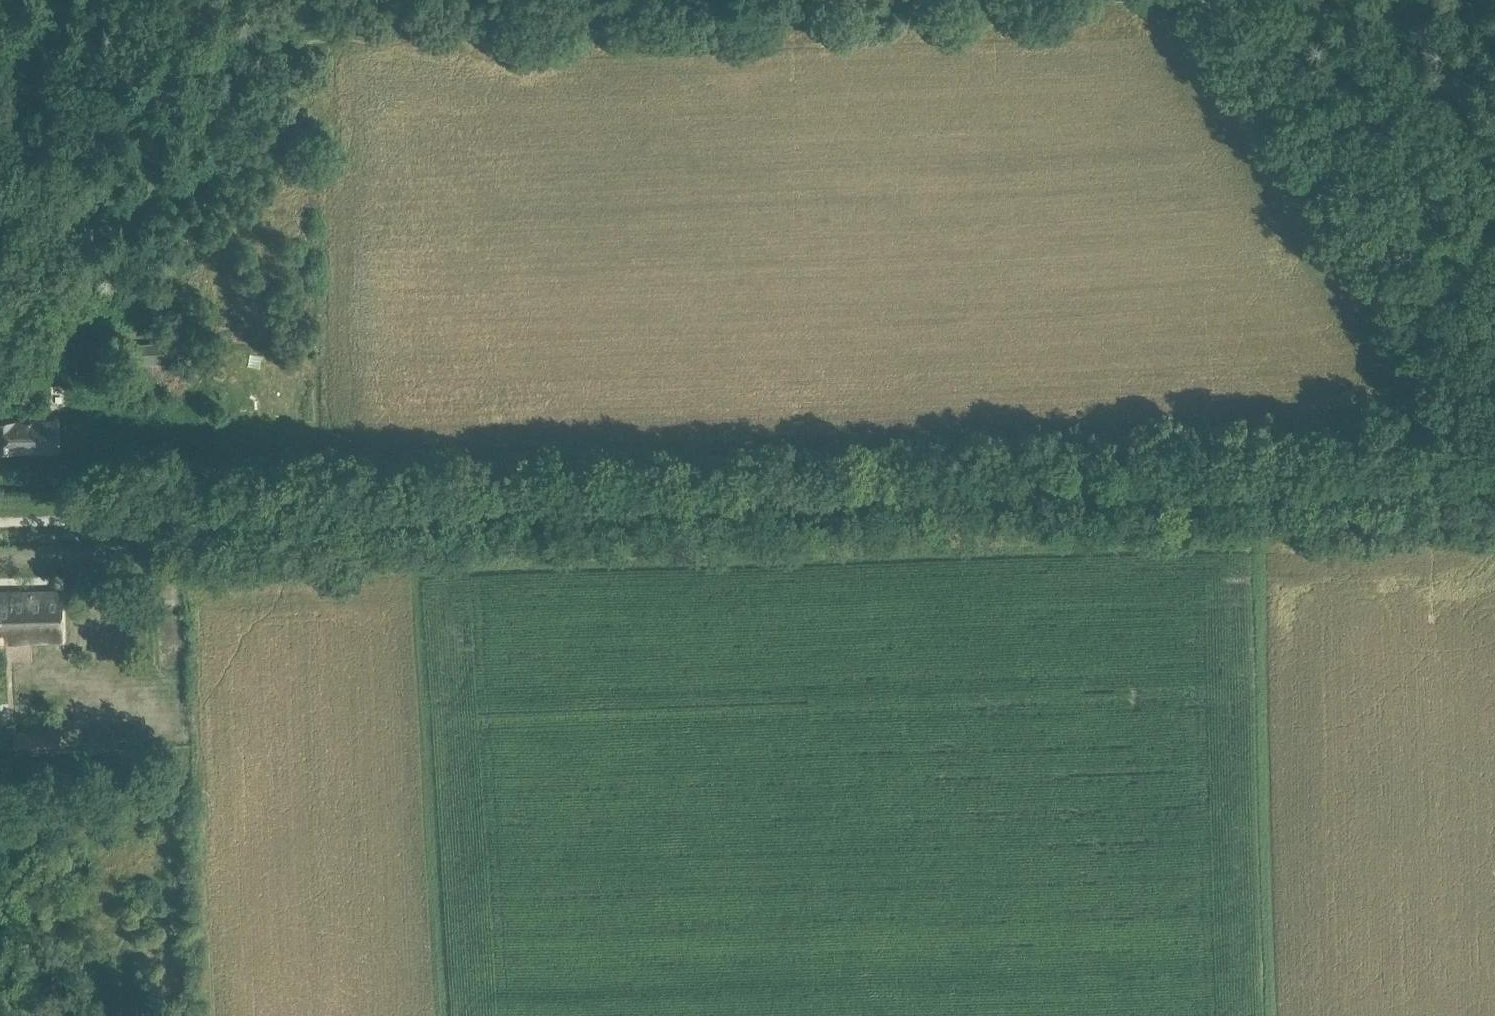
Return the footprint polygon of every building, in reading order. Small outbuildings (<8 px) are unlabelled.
[(142,366),(154,366),(154,383),(164,383),(164,366),(167,366),(167,345),(151,345),(142,345),(142,366)] [(0,422),(0,452),(60,451),(59,421),(0,422)] [(71,565),(71,574),(80,574),(80,565),(71,565)] [(0,593),(0,642),(65,641),(64,592),(0,593)] [(61,730),(15,732),(16,754),(62,752),(61,730)]
